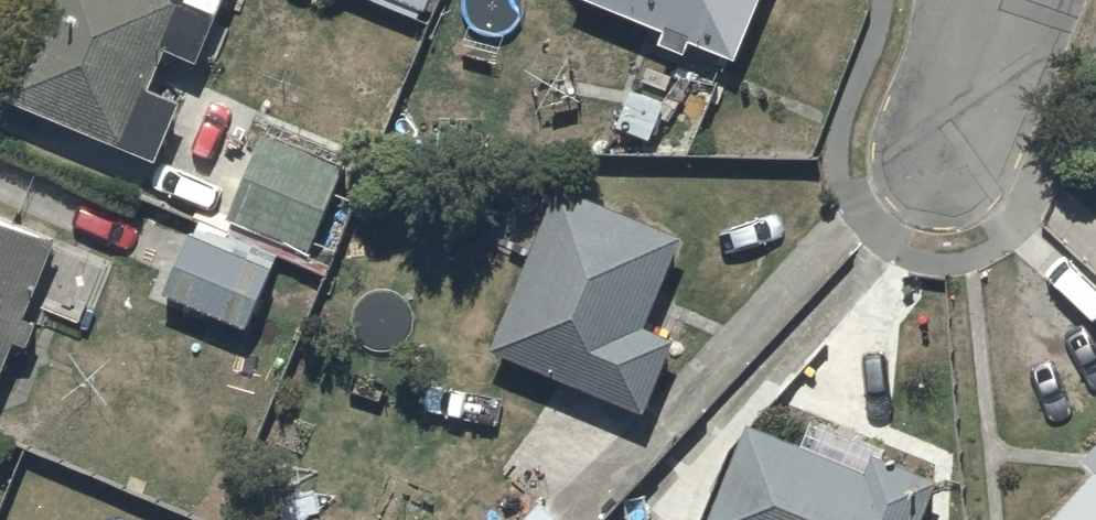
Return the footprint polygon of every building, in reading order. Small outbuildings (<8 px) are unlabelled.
[(0,81),(0,86),(154,148),(179,86),(151,74),(167,35),(198,47),(217,0),(33,0),(0,81)] [(419,11),(424,0),(392,0),(419,11)] [(753,0),(609,0),(660,20),(657,27),(687,39),(690,31),(734,48),(753,0)] [(347,155),(194,88),(146,188),(228,225),(233,213),(307,246),(347,155)] [(682,223),(556,173),(491,338),(645,399),(674,327),(645,315),(682,223)] [(48,244),(55,225),(0,204),(0,364),(14,328),(29,334),(33,325),(44,304),(79,318),(83,306),(91,309),(107,267),(48,244)] [(273,261),(190,223),(164,280),(248,317),(273,261)] [(705,519),(706,519),(917,519),(938,471),(856,436),(849,453),(749,410),(705,519)] [(1084,445),(1095,455),(1095,431),(1084,445)] [(1044,519),(1095,519),(1095,460),(1044,519)] [(541,489),(523,504),(498,477),(490,485),(485,479),(448,513),(455,519),(570,519),(541,489)] [(601,509),(590,519),(611,519),(601,509)]
